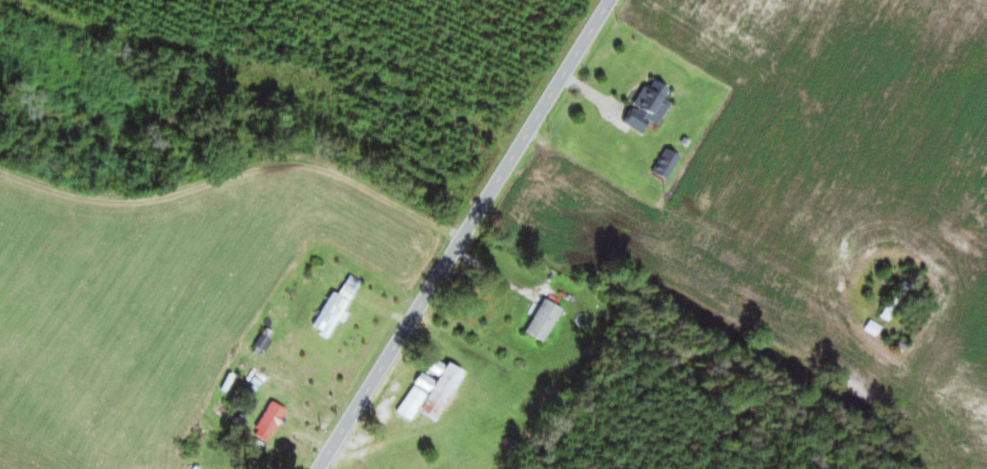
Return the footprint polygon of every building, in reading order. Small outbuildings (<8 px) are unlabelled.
[(660,125),(674,102),(667,98),(673,88),(656,77),(650,88),(646,86),(624,121),(643,132),(651,119),(660,125)] [(669,178),(682,155),(669,147),(655,170),(669,178)] [(546,341),(565,307),(547,297),(527,330),(546,341)] [(433,392),(422,411),(439,421),(467,369),(451,361),(440,381),(422,371),(416,383),(433,392)] [(288,407),(272,399),(258,429),(274,437),(288,407)]
